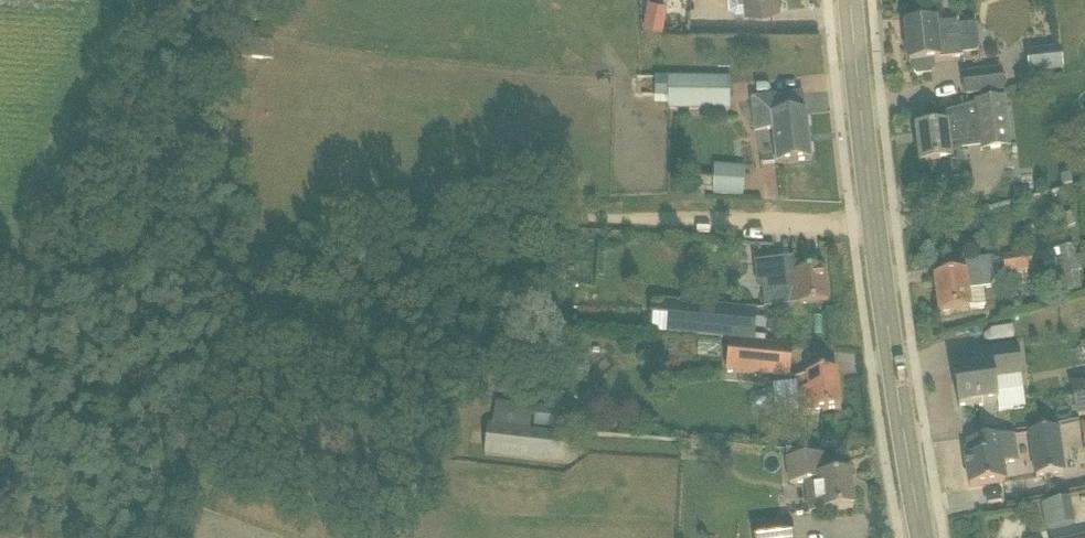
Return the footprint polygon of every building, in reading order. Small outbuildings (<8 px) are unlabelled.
[(663,0),(648,0),(643,24),(663,28),(669,1),(663,0)] [(731,4),(736,8),(746,7),(746,8),(778,5),(777,0),(730,0),(731,4)] [(963,57),(961,37),(959,22),(936,24),(905,27),(910,63),(913,63),(914,72),(918,75),(931,74),(934,70),(933,60),(963,57)] [(1031,74),(1063,70),(1060,48),(1029,52),(1031,74)] [(964,75),(966,94),(1003,90),(1001,70),(964,75)] [(730,77),(670,76),(669,110),(729,111),(730,77)] [(805,114),(803,93),(751,99),(754,133),(773,131),(777,164),(812,160),(806,114),(805,114)] [(1010,148),(1005,108),(1003,99),(977,102),(977,104),(944,114),(945,127),(917,130),(921,165),(929,164),(931,179),(953,177),(949,145),(969,142),(966,121),(980,119),(983,152),(1010,148)] [(713,197),(743,199),(745,170),(715,168),(713,197)] [(697,179),(697,190),(713,191),(713,180),(697,179)] [(1062,288),(1079,287),(1077,247),(1037,249),(1037,264),(1060,263),(1062,288)] [(1033,270),(1031,253),(1003,257),(1005,274),(1033,270)] [(825,269),(796,273),(794,259),(753,264),(753,265),(757,265),(763,310),(828,302),(825,269)] [(964,277),(935,280),(940,315),(970,311),(968,291),(995,288),(992,259),(963,263),(964,277)] [(1043,277),(1047,297),(1047,298),(1062,295),(1058,274),(1043,277)] [(754,341),(757,310),(653,301),(651,332),(754,341)] [(766,374),(768,345),(728,342),(725,371),(766,374)] [(1022,376),(1018,346),(966,353),(969,370),(954,373),(959,408),(998,402),(995,379),(1022,376)] [(801,414),(823,411),(841,409),(837,372),(808,376),(796,377),(798,393),(776,396),(778,414),(801,411),(801,414)] [(1079,417),(1084,416),(1084,387),(1073,390),(1079,417)] [(536,426),(556,425),(556,407),(536,408),(536,426)] [(486,454),(527,459),(562,464),(565,435),(488,426),(486,454)] [(1031,433),(1031,434),(1037,478),(1063,474),(1057,430),(1031,433)] [(1005,482),(1002,464),(1017,462),(1013,436),(968,442),(970,458),(966,458),(970,487),(1005,482)] [(811,513),(814,513),(826,511),(854,508),(850,474),(825,477),(822,457),(786,461),(788,485),(806,483),(808,495),(809,495),(811,513)] [(1040,504),(1046,529),(1074,522),(1067,497),(1040,504)] [(792,520),(752,525),(754,537),(794,537),(792,520)]
